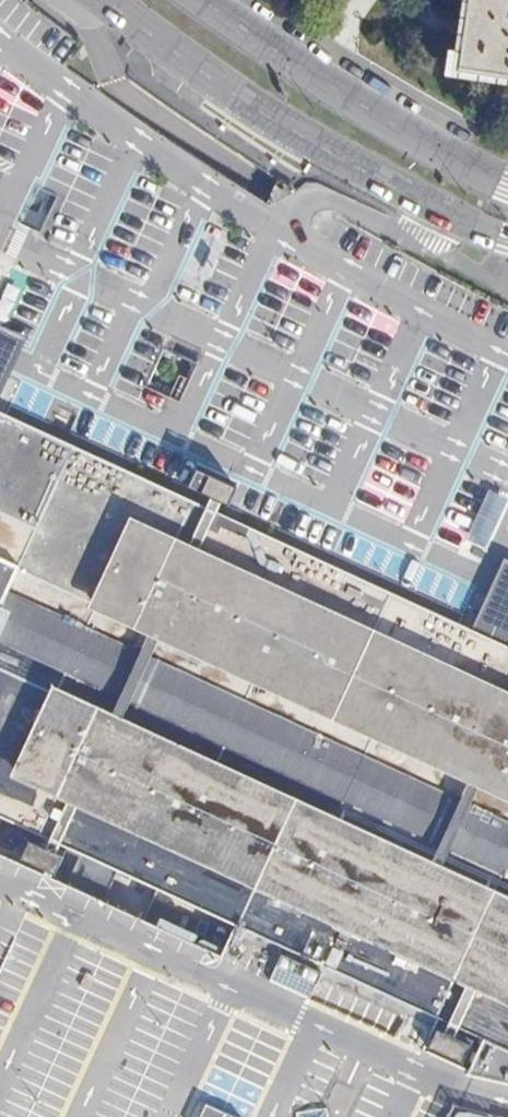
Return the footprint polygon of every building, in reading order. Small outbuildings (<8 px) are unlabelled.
[(455,23),(448,68),(507,77),(507,0),(459,0),(455,23)] [(26,338),(0,327),(0,392),(26,338)] [(0,413),(0,813),(8,817),(70,846),(78,850),(116,868),(235,923),(314,959),(437,1016),(440,1017),(428,1046),(461,1062),(475,1033),(507,1049),(507,647),(330,566),(55,438),(0,413)] [(236,489),(195,469),(187,487),(227,506),(236,489)] [(484,600),(476,618),(507,632),(507,612),(484,600)] [(62,853),(27,837),(18,856),(53,872),(62,853)] [(102,898),(116,868),(78,850),(65,881),(102,898)] [(469,1069),(423,1047),(437,1016),(314,959),(235,923),(220,955),(0,854),(0,1116),(297,1116),(296,1109),(329,1104),(331,1116),(447,1116),(469,1069)] [(321,970),(280,952),(269,978),(309,997),(321,970)] [(475,1033),(461,1062),(469,1069),(447,1116),(507,1116),(507,1049),(475,1033)] [(296,1109),(297,1116),(331,1116),(329,1104),(296,1109)]
